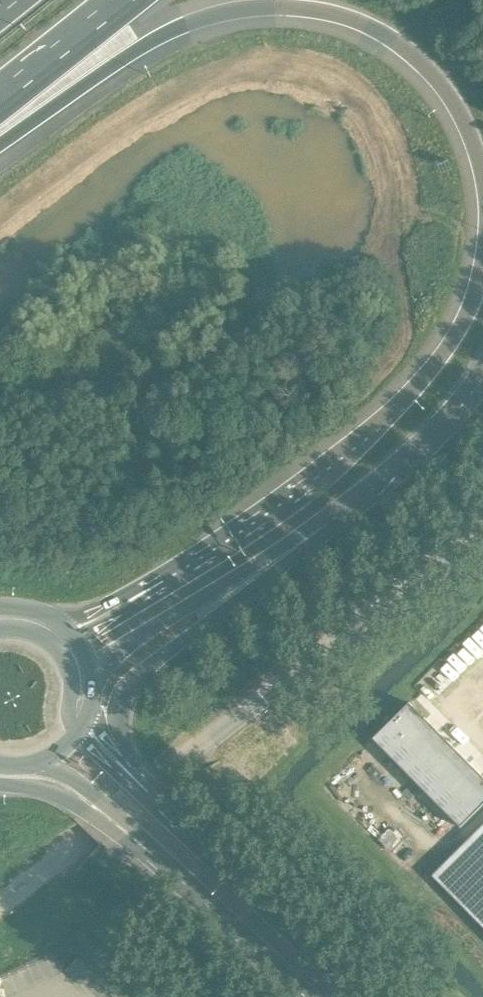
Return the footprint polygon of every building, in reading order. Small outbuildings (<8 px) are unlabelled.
[(373,737),(461,826),(482,804),(482,775),(410,701),(373,737)] [(433,876),(434,877),(482,927),(482,826),(433,876)]
